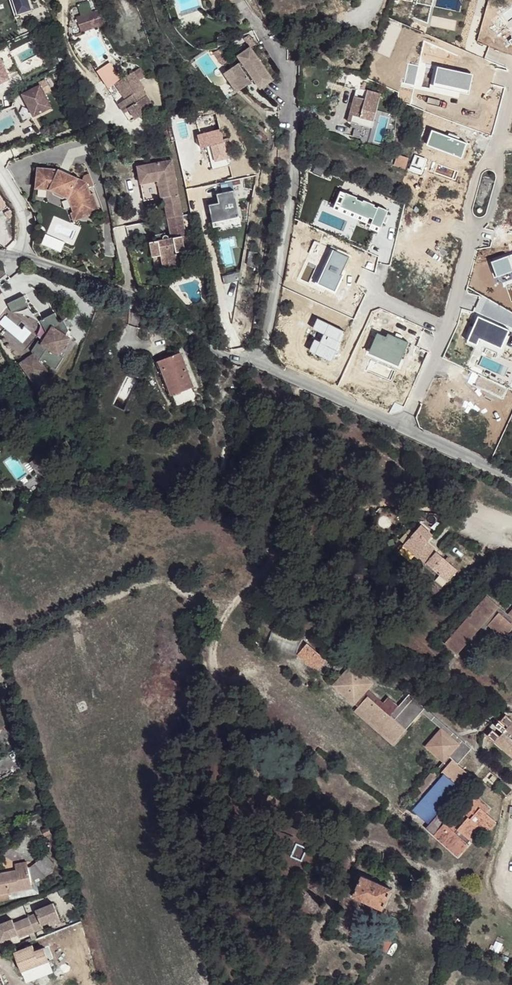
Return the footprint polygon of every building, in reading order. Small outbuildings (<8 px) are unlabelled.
[(14,0),(10,0),(15,14),(19,13),(14,0)] [(19,13),(31,9),(28,0),(14,0),(19,13)] [(101,24),(96,10),(78,17),(83,30),(101,24)] [(247,33),(241,37),(249,48),(255,44),(247,33)] [(249,48),(239,56),(242,61),(232,68),(239,78),(235,81),(242,90),(251,83),(247,77),(250,74),(255,81),(261,89),(273,80),(249,48)] [(219,50),(213,52),(222,65),(227,62),(219,50)] [(10,77),(1,54),(0,55),(0,81),(10,77)] [(132,67),(115,78),(121,88),(126,95),(123,97),(129,106),(124,109),(130,119),(153,104),(145,92),(143,94),(138,86),(141,85),(143,83),(132,67)] [(239,78),(232,68),(225,73),(239,92),(242,90),(235,81),(239,78)] [(250,74),(247,77),(251,83),(255,81),(250,74)] [(19,94),(30,116),(48,107),(41,94),(48,91),(42,80),(35,83),(36,85),(19,94)] [(126,95),(121,88),(113,93),(124,109),(129,106),(123,97),(126,95)] [(365,91),(356,88),(347,121),(372,128),(379,103),(363,98),(365,91)] [(201,129),(193,132),(195,138),(203,136),(201,129)] [(198,150),(203,149),(209,173),(227,168),(217,132),(203,136),(195,138),(198,150)] [(173,154),(139,160),(144,192),(165,189),(172,234),(169,235),(168,233),(166,233),(166,231),(157,232),(158,239),(153,240),(155,253),(161,253),(162,260),(178,259),(177,249),(184,248),(182,234),(185,233),(173,154)] [(406,169),(409,158),(399,154),(394,164),(406,169)] [(37,165),(36,170),(39,170),(38,185),(46,185),(46,188),(49,187),(64,194),(66,205),(68,204),(69,213),(83,211),(82,209),(90,207),(87,190),(85,190),(82,178),(70,173),(66,174),(57,170),(53,170),(53,166),(37,165)] [(36,170),(35,187),(46,188),(46,185),(38,185),(39,170),(36,170)] [(240,216),(236,188),(218,190),(220,200),(211,201),(213,219),(240,216)] [(47,232),(43,241),(61,250),(65,241),(47,232)] [(256,250),(248,249),(246,262),(254,263),(256,250)] [(22,316),(37,307),(32,298),(16,307),(22,316)] [(76,340),(72,337),(79,330),(76,326),(73,328),(69,322),(64,313),(50,322),(59,336),(53,345),(57,351),(44,359),(39,352),(25,362),(37,379),(51,369),(47,362),(49,361),(60,369),(68,359),(64,355),(76,340)] [(179,353),(158,361),(175,407),(196,400),(179,353)] [(158,361),(155,362),(172,408),(175,407),(158,361)] [(27,421),(21,410),(15,412),(22,423),(27,421)] [(38,417),(34,411),(27,415),(32,422),(38,417)] [(60,447),(67,456),(73,451),(66,442),(60,447)] [(422,528),(403,550),(426,570),(428,568),(448,587),(460,575),(438,556),(436,558),(426,548),(434,540),(422,528)] [(443,642),(456,654),(462,646),(468,651),(487,631),(484,628),(486,626),(502,638),(511,627),(511,626),(509,624),(497,613),(500,610),(484,595),(472,610),(443,642)] [(497,613),(509,624),(511,621),(511,620),(506,615),(500,610),(497,613)] [(294,636),(288,642),(295,648),(301,642),(294,636)] [(307,643),(299,653),(311,663),(309,665),(317,672),(327,660),(307,643)] [(299,653),(297,655),(309,665),(311,663),(299,653)] [(352,664),(332,686),(354,705),(355,704),(358,707),(355,710),(393,743),(405,729),(390,715),(393,712),(397,717),(410,701),(406,697),(399,705),(388,697),(383,702),(368,689),(374,683),(352,664)] [(393,712),(390,715),(405,729),(420,711),(424,708),(409,694),(406,697),(410,701),(397,717),(393,712)] [(424,708),(420,711),(439,728),(458,744),(470,748),(424,708)] [(511,721),(503,732),(495,741),(508,752),(511,756),(511,721)] [(441,762),(458,744),(439,728),(423,746),(441,762)] [(470,748),(458,744),(441,762),(446,765),(451,760),(456,764),(470,748)] [(259,769),(271,773),(275,765),(263,760),(259,769)] [(421,791),(408,806),(427,823),(438,811),(459,787),(457,786),(468,774),(456,764),(451,760),(446,765),(441,762),(433,771),(432,769),(416,787),(421,791)] [(438,811),(427,823),(427,824),(424,827),(432,834),(432,835),(457,857),(468,843),(466,842),(468,839),(470,841),(482,829),(485,832),(496,821),(485,812),(489,807),(472,792),(461,804),(467,809),(453,825),(438,811)] [(294,844),(293,857),(302,858),(303,846),(294,844)] [(449,873),(456,856),(443,849),(435,867),(449,873)] [(394,859),(382,853),(382,855),(381,860),(389,864),(391,862),(394,859)] [(28,867),(31,884),(36,882),(45,877),(55,868),(45,854),(28,867)] [(6,865),(7,872),(28,867),(27,861),(6,865)] [(32,889),(31,884),(28,867),(7,872),(0,873),(0,895),(32,889)] [(381,910),(390,889),(360,876),(351,896),(381,910)] [(0,895),(0,900),(38,893),(32,889),(0,895)] [(0,924),(0,941),(0,942),(1,941),(10,938),(18,934),(19,938),(34,932),(43,928),(42,925),(49,923),(59,918),(53,903),(36,910),(37,912),(28,916),(28,917),(14,923),(12,919),(0,924)] [(386,924),(383,932),(394,937),(397,928),(386,924)] [(394,937),(388,934),(383,932),(376,948),(382,950),(387,952),(394,937)] [(13,952),(21,971),(45,961),(48,960),(39,941),(13,952)]
